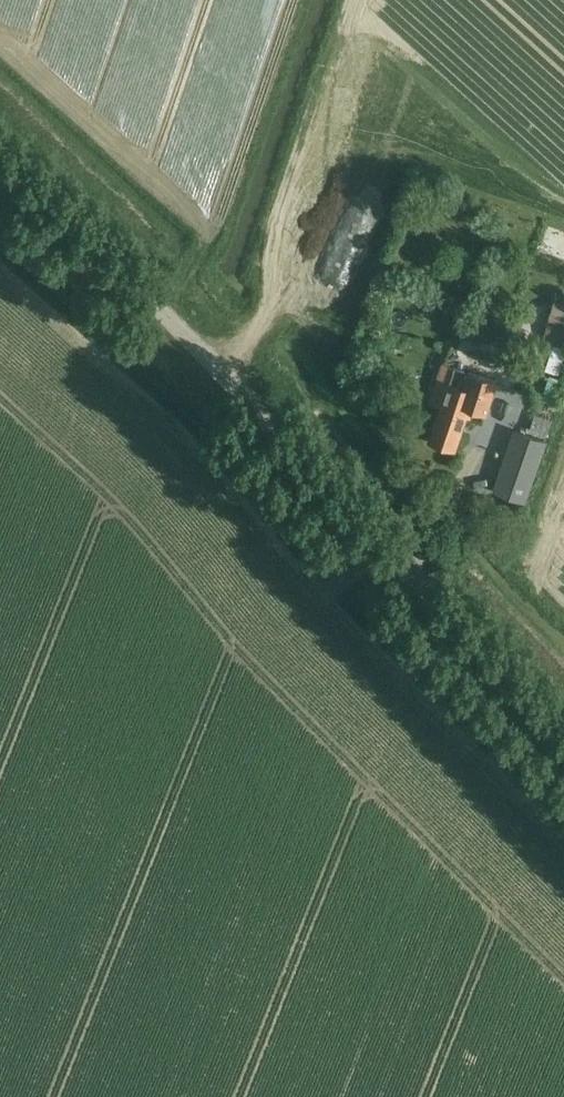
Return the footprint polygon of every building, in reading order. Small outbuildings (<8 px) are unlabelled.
[(485,412),(495,381),(454,366),(428,441),(454,449),(468,407),(485,412)] [(515,426),(493,489),(522,499),(545,436),(515,426)]
